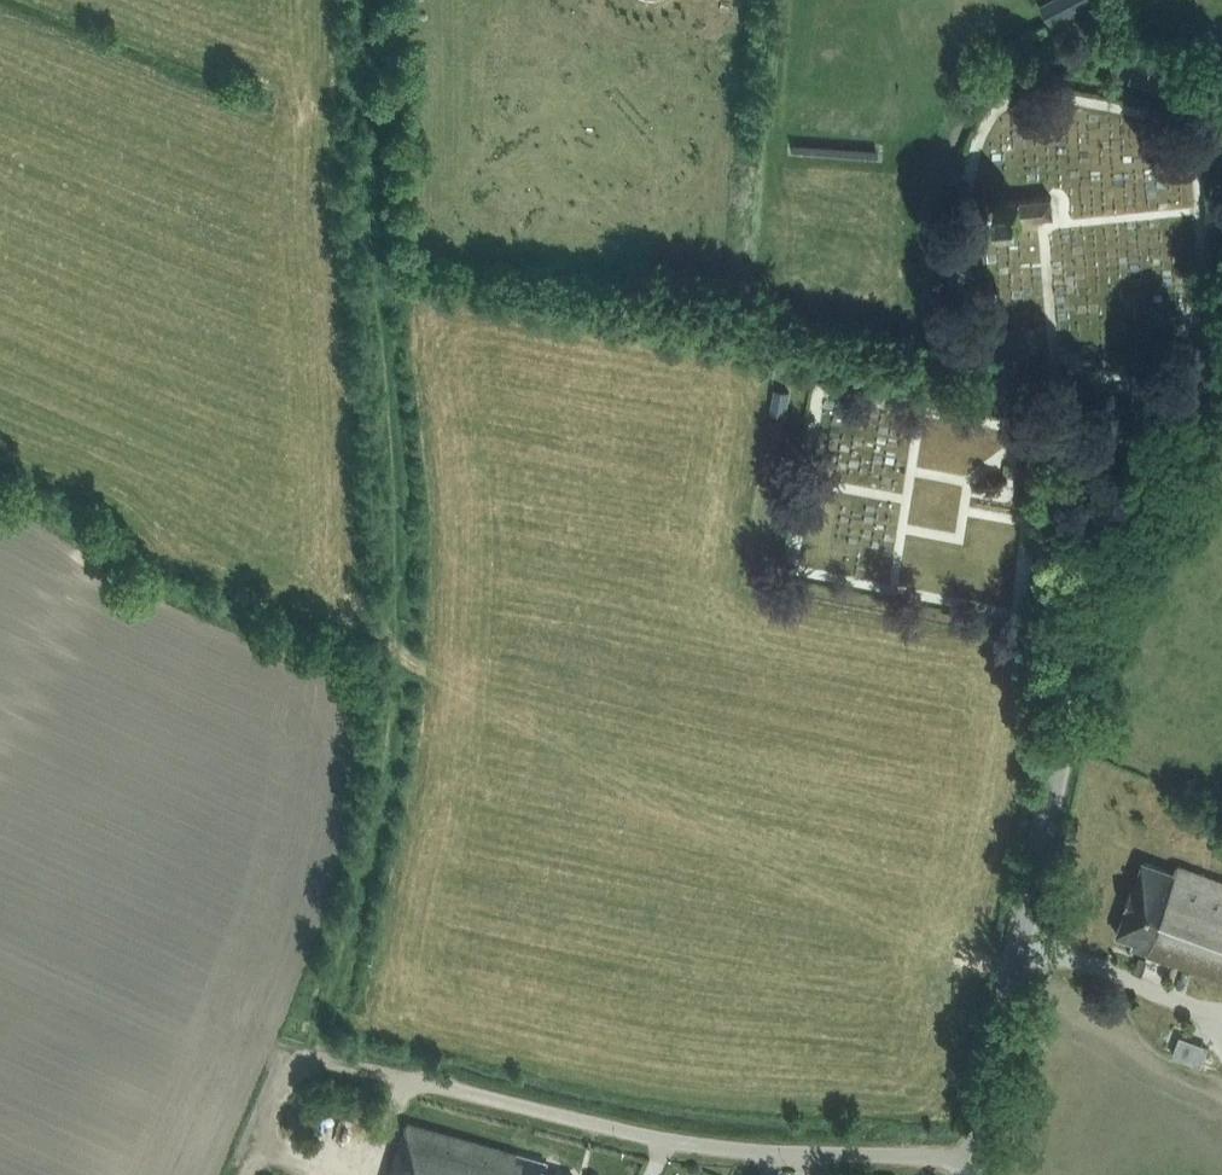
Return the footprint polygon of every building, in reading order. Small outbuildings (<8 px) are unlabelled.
[(1043,2),(1054,24),(1101,1),(1101,0),(1046,0),(1043,2)] [(1052,197),(999,204),(1001,221),(1054,215),(1052,197)] [(771,412),(787,415),(791,391),(775,388),(771,412)] [(1177,866),(1174,872),(1144,861),(1134,887),(1132,887),(1126,904),(1129,905),(1118,936),(1147,946),(1146,951),(1221,979),(1221,882),(1177,866)] [(1147,953),(1140,971),(1162,980),(1169,961),(1147,953)] [(1209,1046),(1180,1034),(1172,1054),(1201,1065),(1209,1046)] [(546,1171),(548,1162),(405,1123),(391,1174),(562,1174),(546,1171)]
